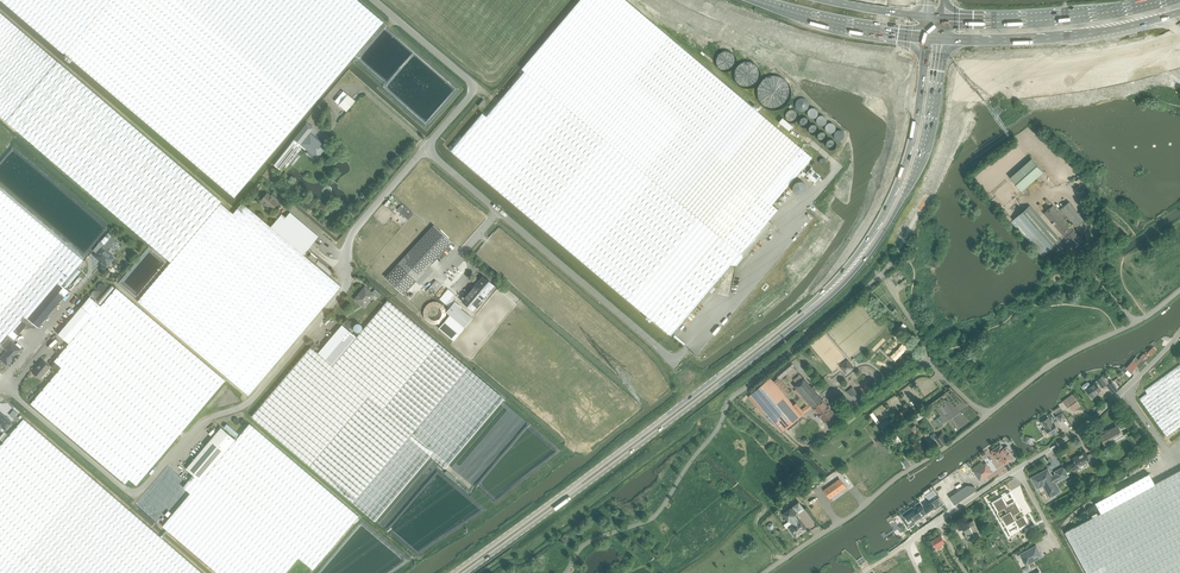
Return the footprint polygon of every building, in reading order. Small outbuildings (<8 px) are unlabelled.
[(63,53),(99,11),(108,0),(1,0),(63,53)] [(63,53),(67,56),(68,56),(234,198),(307,112),(383,21),(358,0),(108,0),(99,11),(63,53)] [(451,150),(451,151),(633,304),(780,130),(677,43),(626,0),(579,0),(521,68),(524,71),(486,116),(482,113),(451,150)] [(196,180),(56,60),(57,59),(0,11),(0,115),(6,120),(5,121),(170,262),(221,203),(222,202),(196,180)] [(338,105),(346,111),(355,100),(348,94),(338,105)] [(808,104),(808,103),(808,102),(807,100),(806,99),(804,98),(802,98),(801,98),(799,98),(797,99),(796,101),(796,102),(795,104),(795,105),(795,107),(797,109),(798,110),(799,110),(801,111),(803,111),(804,110),(806,109),(808,107),(808,106),(808,104)] [(478,106),(480,108),(486,102),(483,99),(478,106)] [(798,116),(798,113),(796,111),(795,110),(794,110),(793,109),(791,109),(789,110),(788,110),(787,111),(786,113),(785,116),(785,117),(786,119),(787,121),(789,122),(791,122),(793,122),(794,122),(796,121),(798,119),(798,118),(798,116)] [(789,130),(792,126),(782,118),(779,122),(789,130)] [(307,123),(274,165),(278,169),(279,169),(283,165),(286,168),(290,163),(293,165),(301,155),(298,153),(301,149),(298,146),(300,143),(305,147),(309,150),(317,158),(320,154),(326,147),(309,133),(313,128),(307,123)] [(780,130),(633,304),(671,336),(673,333),(723,274),(731,264),(736,265),(772,223),(768,220),(771,216),(777,209),(771,204),(811,157),(799,147),(780,130)] [(1022,191),(1044,171),(1031,158),(1010,178),(1022,191)] [(810,168),(806,173),(814,179),(818,175),(810,168)] [(8,333),(15,339),(18,335),(23,329),(27,325),(20,319),(23,315),(28,318),(59,282),(62,285),(83,260),(0,189),(0,343),(8,333)] [(267,193),(261,200),(272,209),(278,202),(279,200),(275,197),(274,198),(267,193)] [(784,193),(776,202),(780,205),(788,196),(784,193)] [(341,286),(303,254),(271,226),(242,202),(233,213),(221,203),(162,272),(137,301),(248,395),(273,366),(341,286)] [(1077,226),(1084,220),(1069,202),(1061,208),(1077,226)] [(1013,220),(1011,221),(1042,256),(1045,254),(1065,237),(1074,247),(1083,239),(1053,205),(1039,217),(1034,211),(1029,206),(1013,219),(1013,220)] [(401,206),(398,209),(400,211),(409,219),(410,218),(414,214),(405,206),(404,208),(401,206)] [(1003,209),(1002,210),(1011,221),(1013,220),(1013,219),(1003,209)] [(282,213),(271,226),(303,254),(314,241),(319,236),(290,212),(286,217),(282,213)] [(397,264),(385,277),(403,294),(416,281),(430,266),(453,242),(434,225),(432,228),(397,264)] [(107,233),(100,241),(104,244),(104,245),(111,236),(107,233)] [(93,250),(96,253),(102,247),(104,244),(100,241),(93,250)] [(102,247),(96,253),(94,256),(107,267),(108,266),(110,265),(111,263),(111,262),(115,257),(102,247)] [(311,254),(308,257),(315,263),(317,259),(311,254)] [(473,310),(494,285),(483,276),(462,301),(473,310)] [(23,315),(20,319),(27,325),(23,329),(38,327),(39,326),(69,291),(62,285),(59,282),(28,318),(23,315)] [(31,403),(125,483),(129,478),(136,485),(225,380),(192,352),(158,323),(116,288),(101,306),(69,343),(54,361),(61,367),(31,403)] [(359,293),(355,299),(362,305),(367,300),(368,301),(374,294),(379,298),(382,294),(375,289),(372,292),(367,288),(361,294),(359,293)] [(448,289),(440,298),(445,303),(450,298),(454,293),(448,289)] [(61,330),(58,334),(63,338),(69,343),(101,306),(90,296),(61,330)] [(388,300),(356,336),(332,364),(318,352),(310,346),(251,416),(353,502),(375,521),(430,456),(445,468),(504,398),(468,368),(388,300)] [(449,314),(438,327),(453,340),(473,317),(461,308),(462,307),(455,301),(446,312),(449,314)] [(355,323),(355,322),(355,321),(354,320),(353,318),(351,317),(349,317),(347,317),(345,318),(344,320),(343,321),(343,322),(344,324),(345,326),(347,327),(349,328),(351,328),(353,327),(353,326),(354,325),(355,323)] [(342,324),(318,352),(332,364),(356,336),(342,324)] [(21,349),(11,341),(11,340),(8,337),(4,342),(2,345),(5,347),(5,348),(7,350),(0,359),(2,361),(3,363),(5,364),(7,364),(7,365),(21,349)] [(1156,350),(1153,347),(1148,352),(1151,355),(1156,350)] [(1137,370),(1148,357),(1144,354),(1137,362),(1136,360),(1134,362),(1133,360),(1127,368),(1131,372),(1135,368),(1137,370)] [(50,366),(42,360),(32,371),(35,373),(35,374),(35,375),(36,376),(38,376),(40,378),(50,366)] [(839,367),(846,374),(854,368),(848,361),(847,360),(839,367)] [(776,374),(780,378),(780,379),(794,367),(789,362),(776,374)] [(1139,398),(1166,435),(1179,425),(1179,364),(1144,389),(1147,392),(1139,398)] [(751,394),(748,397),(759,410),(764,416),(765,415),(767,413),(773,420),(783,431),(802,415),(801,414),(804,412),(802,409),(796,402),(793,405),(784,394),(789,389),(781,380),(780,379),(780,378),(774,383),(770,378),(751,394)] [(824,421),(835,413),(822,398),(822,399),(804,378),(794,386),(812,407),(813,409),(813,410),(815,413),(817,413),(824,421)] [(1083,385),(1083,387),(1084,389),(1085,389),(1091,398),(1095,395),(1096,394),(1095,394),(1101,390),(1099,388),(1101,386),(1101,387),(1105,385),(1101,378),(1097,380),(1098,382),(1096,383),(1095,383),(1090,386),(1090,384),(1089,383),(1087,382),(1083,385)] [(867,384),(860,390),(864,395),(871,390),(867,384)] [(1073,411),(1080,406),(1072,395),(1062,401),(1067,407),(1069,405),(1073,411)] [(1056,415),(1063,411),(1060,406),(1053,410),(1056,415)] [(924,416),(921,411),(911,418),(911,419),(906,422),(908,425),(913,422),(918,418),(919,420),(924,416)] [(0,412),(0,429),(2,427),(6,430),(12,423),(0,412)] [(873,412),(870,414),(877,424),(880,421),(873,412)] [(1049,417),(1041,422),(1044,426),(1045,428),(1042,430),(1046,435),(1048,433),(1050,436),(1059,430),(1057,427),(1060,426),(1055,418),(1051,412),(1047,415),(1049,417)] [(1062,412),(1056,416),(1060,421),(1066,418),(1062,412)] [(934,420),(939,426),(945,422),(940,416),(934,420)] [(24,418),(22,420),(19,423),(0,445),(0,572),(203,572),(24,418)] [(889,421),(887,419),(879,425),(882,429),(891,423),(890,423),(889,421)] [(344,533),(358,516),(249,423),(235,439),(190,493),(162,525),(218,572),(285,572),(298,557),(313,569),(344,533)] [(917,436),(921,433),(914,423),(910,426),(917,436)] [(1112,438),(1122,433),(1117,424),(1104,431),(1105,432),(1099,435),(1106,448),(1114,443),(1112,438)] [(183,487),(190,493),(235,439),(221,427),(186,468),(193,474),(183,487)] [(894,431),(888,435),(896,447),(903,442),(894,431)] [(941,445),(946,442),(942,434),(937,436),(935,432),(930,436),(936,445),(939,442),(941,445)] [(1009,458),(1012,456),(1006,447),(1003,449),(1001,445),(992,451),(1000,463),(1002,461),(1005,464),(1011,460),(1009,458)] [(1091,462),(1094,460),(1090,453),(1087,455),(1085,451),(1078,455),(1078,454),(1072,458),(1074,462),(1069,465),(1073,471),(1079,468),(1078,466),(1089,460),(1090,460),(1091,462)] [(980,480),(993,472),(987,463),(974,471),(980,480)] [(1059,480),(1068,475),(1063,467),(1055,472),(1056,474),(1052,476),(1048,469),(1031,478),(1037,488),(1043,485),(1050,497),(1060,491),(1055,482),(1059,479),(1059,480)] [(1064,533),(1086,572),(1179,572),(1179,470),(1155,484),(1149,473),(1095,502),(1101,513),(1064,533)] [(840,479),(825,489),(830,497),(845,487),(840,479)] [(967,485),(949,497),(955,505),(977,490),(974,486),(967,485)] [(1001,497),(992,502),(997,510),(1003,507),(1006,512),(1000,515),(1005,524),(1014,519),(1018,526),(1026,521),(1021,514),(1015,517),(1013,514),(1019,510),(1014,500),(1006,505),(1001,497)] [(939,498),(931,504),(935,509),(943,503),(939,498)] [(791,508),(783,514),(788,521),(790,520),(793,524),(789,527),(796,536),(806,529),(799,520),(795,516),(796,515),(795,514),(797,512),(798,514),(805,509),(799,501),(793,506),(793,507),(791,509),(791,508)] [(920,502),(900,516),(909,528),(935,509),(931,504),(925,508),(920,502)] [(965,533),(965,534),(964,535),(966,538),(967,537),(969,541),(975,538),(976,538),(981,536),(979,533),(973,521),(969,522),(970,523),(967,525),(968,527),(963,530),(965,533)] [(945,543),(941,535),(931,541),(935,549),(945,543)] [(1020,554),(1018,556),(1021,561),(1023,560),(1026,565),(1042,556),(1036,545),(1020,554)]
